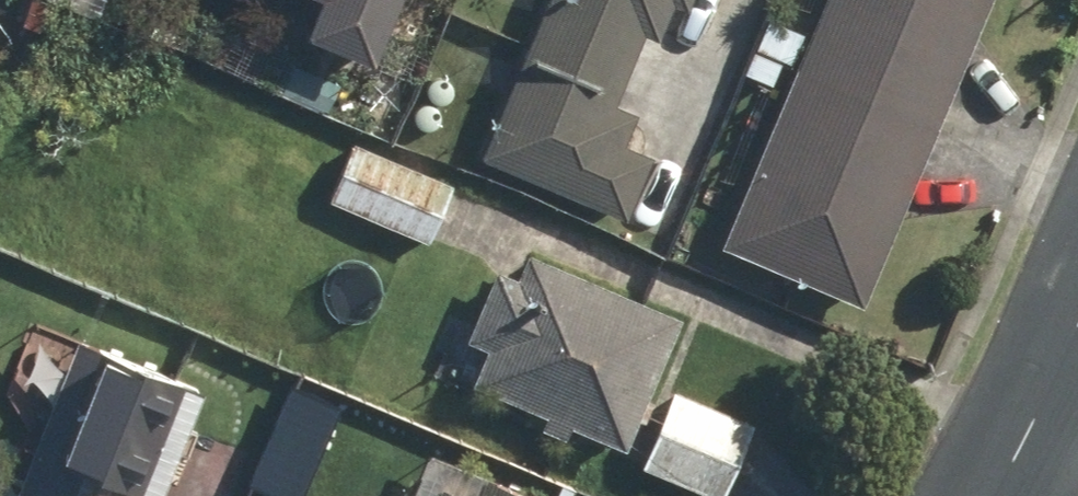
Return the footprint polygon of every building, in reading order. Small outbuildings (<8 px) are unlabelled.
[(322,30),(386,57),(410,0),(334,0),(322,30)] [(488,157),(636,218),(663,155),(633,142),(647,111),(624,101),(652,32),(669,38),(683,5),(697,11),(702,0),(554,0),(488,157)] [(728,246),(872,306),(999,0),(830,0),(728,246)] [(463,182),(359,139),(334,201),(437,243),(463,182)] [(693,314),(538,250),(527,276),(505,266),(475,339),(497,348),(483,383),(556,414),(550,427),(574,437),(580,423),(637,447),(693,314)] [(86,338),(41,448),(65,458),(49,495),(173,495),(216,391),(159,361),(86,338)] [(680,386),(647,466),(721,495),(733,495),(764,421),(680,386)] [(301,388),(261,486),(286,495),(307,495),(344,405),(301,388)] [(496,474),(487,495),(551,495),(496,474)] [(445,495),(474,495),(449,486),(445,495)]
